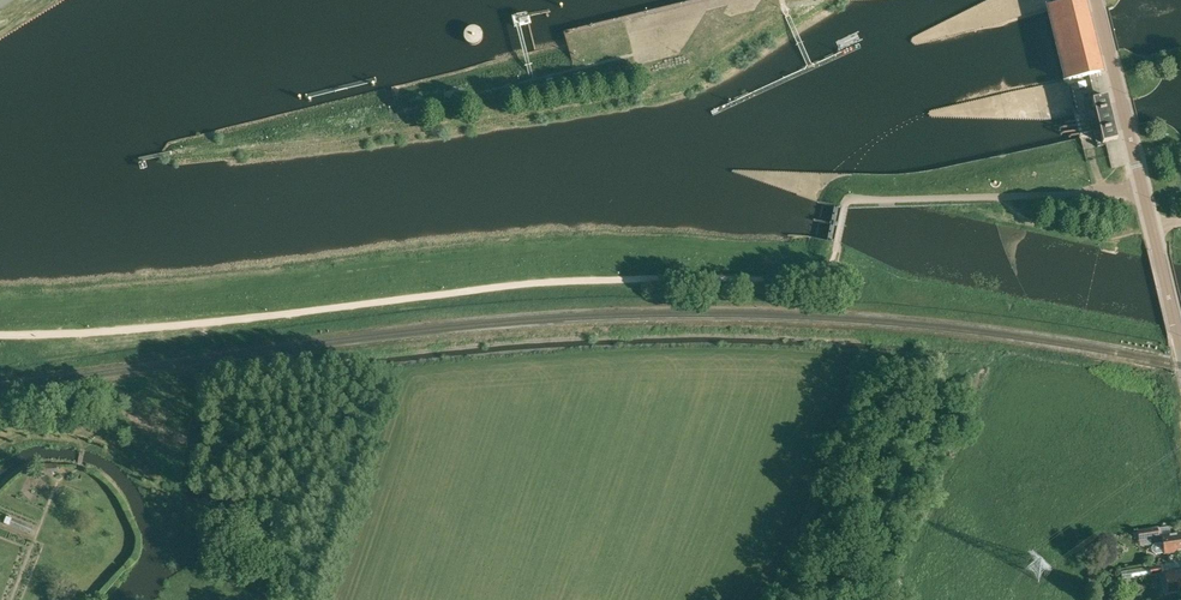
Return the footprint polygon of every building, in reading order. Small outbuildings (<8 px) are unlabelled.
[(1067,80),(1102,72),(1084,0),(1071,0),(1049,5),(1067,80)] [(512,15),(515,27),(531,23),(529,16),(517,18),(517,14),(512,15)] [(1092,99),(1103,142),(1118,139),(1107,96),(1092,99)] [(42,464),(42,475),(58,474),(58,463),(42,464)] [(33,526),(7,515),(4,523),(30,533),(33,526)] [(1156,554),(1164,553),(1174,552),(1174,550),(1180,548),(1180,533),(1159,537),(1158,528),(1137,531),(1139,541),(1154,539),(1155,543),(1154,543),(1152,547),(1152,551),(1156,554)] [(1160,565),(1149,567),(1150,574),(1161,572),(1160,565)] [(1168,593),(1178,591),(1178,587),(1180,587),(1180,570),(1165,573),(1168,593)] [(1088,576),(1091,589),(1097,588),(1096,581),(1101,581),(1100,574),(1088,576)]
